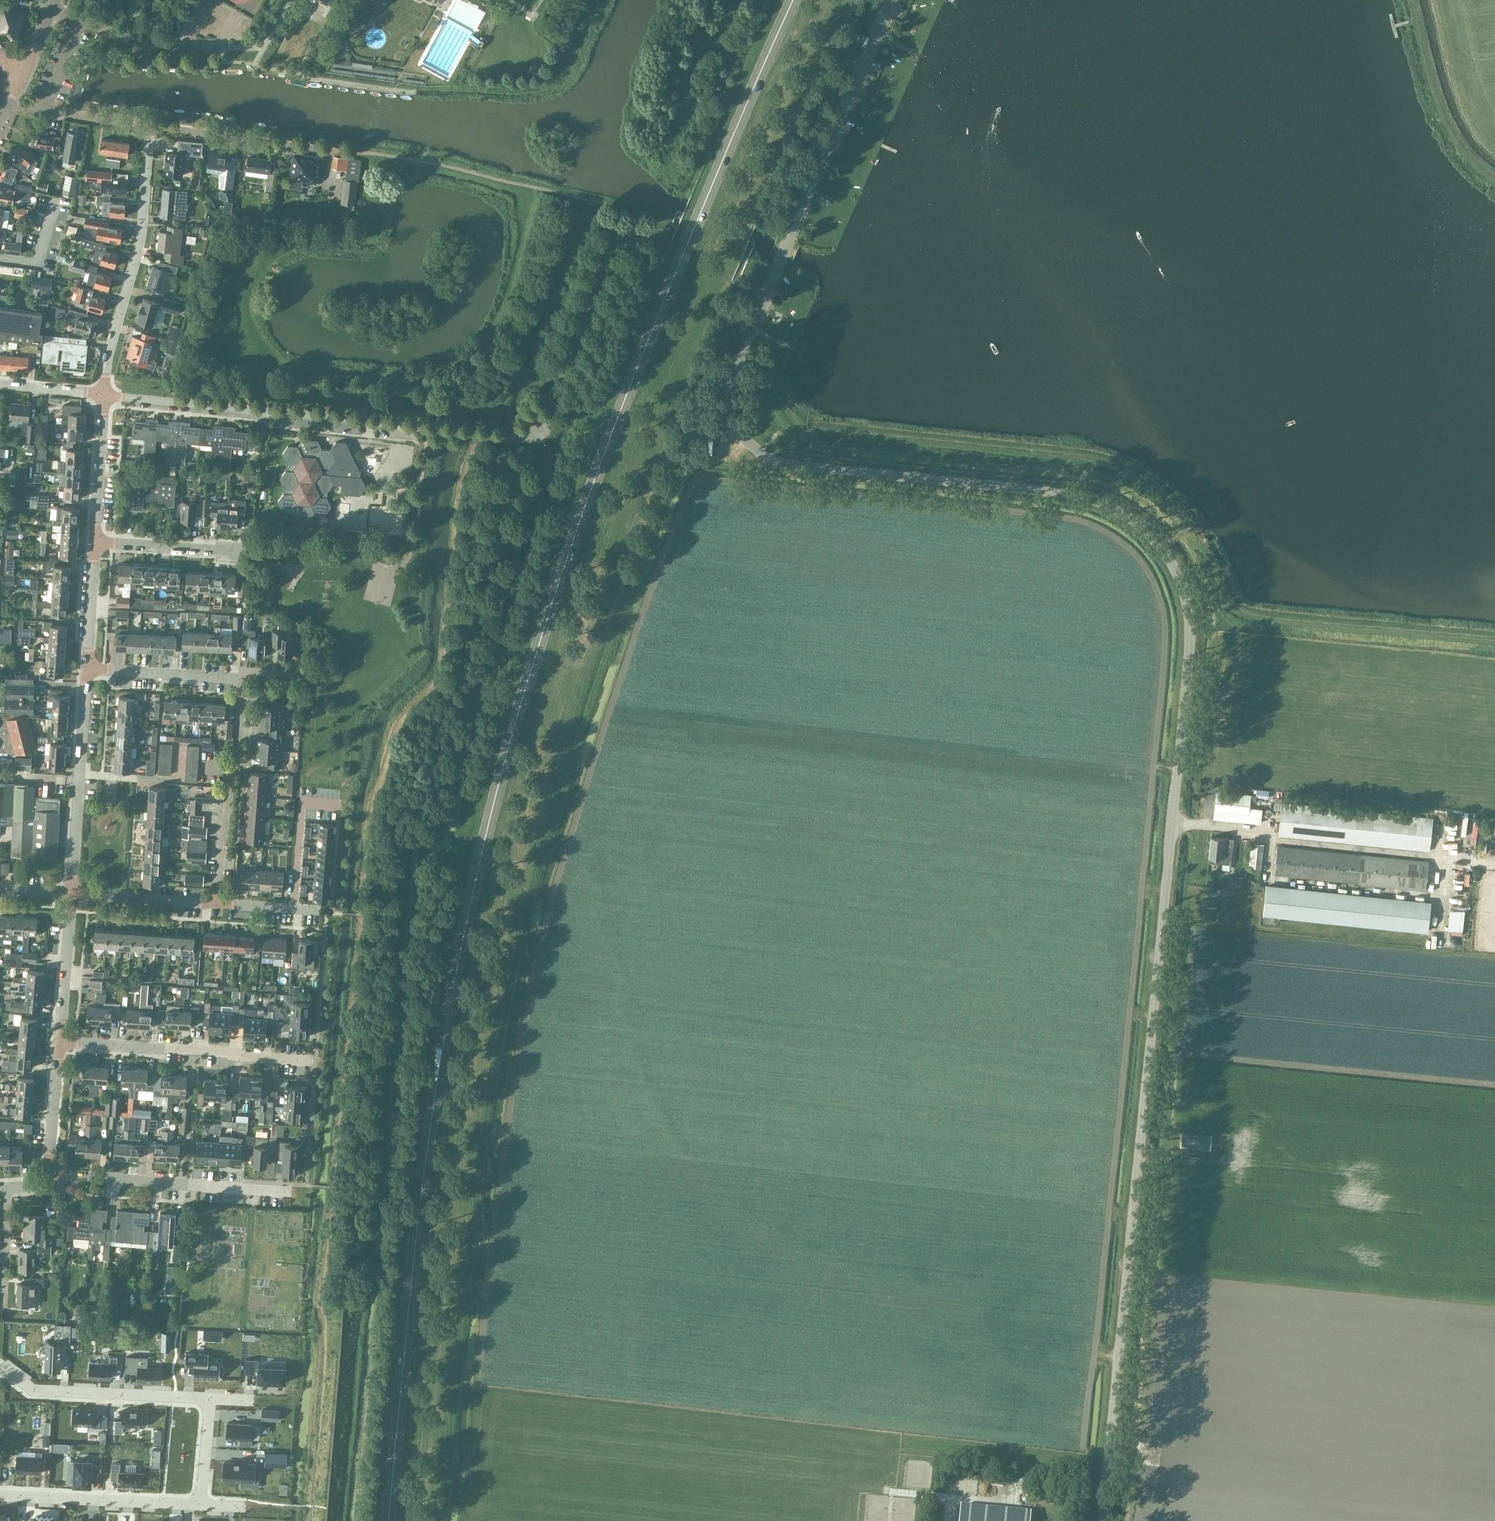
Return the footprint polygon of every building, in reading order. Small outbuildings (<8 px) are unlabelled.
[(26,12),(6,5),(6,6),(0,4),(0,36),(16,41),(26,12)] [(110,17),(113,12),(106,8),(103,14),(110,17)] [(345,17),(331,43),(335,51),(343,47),(337,37),(348,18),(345,17)] [(345,51),(338,55),(342,63),(372,68),(372,67),(372,65),(351,62),(345,51)] [(83,139),(78,138),(79,133),(67,131),(62,158),(74,160),(75,154),(80,155),(83,139)] [(54,137),(38,134),(36,146),(46,148),(45,153),(58,155),(61,137),(54,135),(54,137)] [(114,151),(116,139),(101,136),(99,149),(114,151)] [(131,141),(116,139),(114,151),(129,154),(131,141)] [(166,152),(164,173),(177,174),(182,175),(184,154),(189,155),(201,156),(202,142),(178,139),(177,153),(166,152)] [(12,162),(28,173),(36,161),(31,157),(33,155),(22,147),(12,162)] [(207,166),(222,168),(219,186),(232,187),(232,188),(235,169),(235,168),(234,169),(228,168),(230,154),(229,154),(228,155),(225,155),(225,154),(209,151),(207,166)] [(289,177),(290,177),(288,188),(301,190),(303,179),(317,182),(318,175),(320,175),(322,158),(293,153),(289,177)] [(246,169),(245,174),(256,175),(257,170),(268,172),(266,182),(265,190),(272,191),(274,173),(276,163),(270,162),(271,159),(248,155),(246,169)] [(112,167),(113,158),(106,157),(105,166),(112,167)] [(347,169),(348,160),(333,157),(332,167),(347,169)] [(120,159),(113,158),(112,167),(119,168),(120,159)] [(12,184),(16,172),(18,168),(11,166),(11,167),(7,166),(2,180),(12,184)] [(112,192),(126,193),(127,179),(111,178),(112,173),(82,170),(81,179),(100,180),(100,178),(103,178),(102,194),(112,194),(112,192)] [(80,177),(66,174),(62,194),(77,197),(80,177)] [(192,177),(189,186),(196,188),(199,179),(192,177)] [(353,205),(357,181),(343,179),(340,203),(353,205)] [(48,183),(38,181),(37,188),(47,191),(48,183)] [(18,184),(17,183),(15,190),(0,187),(0,201),(14,203),(15,198),(29,201),(32,187),(18,184)] [(185,217),(187,191),(168,190),(168,195),(162,195),(161,208),(160,208),(159,209),(158,213),(159,214),(161,215),(185,217)] [(221,191),(221,194),(222,199),(232,200),(233,200),(234,192),(233,192),(233,193),(221,191)] [(87,195),(78,194),(78,203),(86,204),(87,195)] [(97,199),(97,202),(103,203),(103,212),(103,214),(109,215),(124,216),(124,215),(127,215),(128,204),(124,203),(125,201),(111,200),(111,201),(109,201),(110,196),(98,195),(97,195),(97,199)] [(225,201),(223,211),(231,212),(232,202),(225,201)] [(26,216),(28,208),(16,206),(15,214),(26,216)] [(3,209),(0,208),(0,226),(1,226),(7,227),(9,210),(3,209)] [(85,217),(84,226),(98,228),(97,237),(105,238),(105,240),(120,242),(120,240),(123,241),(125,230),(121,230),(122,227),(109,225),(110,221),(85,217)] [(77,228),(68,225),(66,235),(75,237),(77,228)] [(182,227),(174,227),(168,226),(168,231),(160,230),(158,249),(165,249),(164,257),(171,260),(183,261),(183,255),(179,254),(182,227)] [(201,228),(200,236),(207,237),(208,230),(201,228)] [(189,232),(189,240),(198,240),(198,233),(189,232)] [(82,238),(80,244),(96,249),(93,259),(101,261),(100,262),(114,266),(118,252),(105,249),(106,245),(82,238)] [(20,254),(21,244),(16,243),(6,242),(4,252),(20,254)] [(90,257),(76,255),(75,261),(89,263),(90,257)] [(111,276),(98,272),(98,273),(97,273),(98,268),(86,264),(81,263),(75,261),(72,270),(84,273),(85,272),(90,273),(87,284),(95,286),(108,290),(111,276)] [(177,266),(166,263),(160,261),(158,267),(153,266),(147,286),(166,291),(172,272),(175,272),(177,266)] [(53,278),(33,275),(31,287),(51,290),(53,278)] [(83,307),(87,308),(101,312),(105,299),(93,296),(92,295),(93,291),(73,285),(72,291),(78,292),(75,300),(77,300),(84,303),(83,307)] [(48,305),(50,291),(41,289),(39,304),(48,305)] [(158,302),(155,301),(143,297),(141,304),(140,304),(140,305),(140,306),(139,310),(138,310),(138,312),(139,312),(136,320),(152,325),(157,307),(178,314),(181,302),(163,297),(161,304),(158,303),(158,302)] [(42,343),(43,334),(40,333),(42,312),(0,306),(0,337),(42,343)] [(96,329),(98,323),(87,319),(88,314),(70,309),(68,316),(78,319),(75,329),(83,332),(83,333),(94,336),(95,335),(97,334),(98,331),(96,329)] [(183,329),(171,325),(168,337),(179,340),(183,329)] [(156,350),(152,349),(155,336),(143,333),(141,339),(133,336),(127,357),(133,358),(131,363),(137,365),(137,364),(147,367),(149,359),(154,361),(156,355),(157,351),(156,350)] [(63,347),(64,347),(65,336),(45,334),(44,339),(43,339),(41,360),(56,361),(58,346),(63,347)] [(86,338),(65,336),(64,347),(63,347),(61,363),(65,364),(65,368),(83,370),(86,344),(86,338)] [(164,338),(158,336),(156,343),(162,345),(164,338)] [(169,340),(166,349),(175,352),(178,342),(169,340)] [(11,356),(0,355),(0,368),(10,368),(11,356)] [(27,357),(11,356),(10,368),(26,369),(27,357)] [(28,420),(29,404),(10,402),(9,418),(28,420)] [(80,404),(63,403),(62,417),(85,418),(85,413),(79,412),(80,404)] [(84,425),(85,418),(62,417),(61,429),(67,430),(66,441),(78,442),(79,437),(85,437),(86,425),(84,425)] [(155,437),(156,422),(157,418),(147,417),(147,421),(133,419),(132,435),(146,436),(144,454),(143,455),(141,455),(140,461),(152,462),(153,455),(155,437)] [(176,457),(180,420),(174,420),(173,424),(156,422),(155,437),(168,439),(166,456),(167,456),(166,464),(175,465),(175,464),(176,457)] [(201,442),(202,427),(186,425),(186,421),(180,420),(176,457),(185,458),(187,441),(201,442)] [(33,440),(34,424),(27,423),(26,437),(26,440),(27,440),(33,440)] [(221,462),(225,425),(218,424),(218,428),(202,427),(201,442),(214,444),(212,461),(221,462)] [(231,425),(225,425),(221,462),(230,463),(232,445),(245,446),(247,432),(231,430),(231,425)] [(325,514),(331,506),(327,497),(327,491),(332,484),(341,485),(345,494),(360,495),(365,486),(361,477),(360,477),(360,469),(358,468),(346,442),(336,441),(330,449),(321,449),(319,444),(315,444),(313,440),(303,439),(299,447),(287,445),(282,454),(286,463),(285,470),(280,479),(283,487),(283,494),(278,501),(282,510),(292,511),(292,512),(314,514),(315,513),(325,514)] [(67,449),(66,459),(82,461),(83,448),(80,448),(80,446),(63,445),(63,449),(67,449)] [(1,448),(0,448),(0,470),(1,463),(3,463),(3,457),(8,457),(9,449),(4,449),(1,448)] [(81,473),(82,461),(66,459),(66,460),(59,460),(59,466),(65,466),(65,472),(81,473)] [(30,463),(19,462),(17,475),(28,476),(30,463)] [(80,485),(81,473),(65,472),(64,484),(80,485)] [(166,475),(156,474),(141,473),(140,486),(129,485),(127,506),(143,507),(143,498),(158,499),(158,502),(174,503),(176,482),(172,482),(172,479),(165,478),(166,475)] [(16,478),(8,477),(7,485),(15,486),(16,478)] [(79,497),(80,485),(64,484),(64,485),(59,484),(59,490),(64,490),(63,496),(79,497)] [(204,515),(206,498),(200,497),(199,503),(182,502),(180,502),(178,504),(178,508),(180,510),(181,510),(180,521),(194,522),(194,514),(204,515)] [(48,508),(49,500),(25,498),(25,499),(37,500),(36,507),(48,508)] [(229,499),(229,503),(228,508),(227,528),(237,529),(238,516),(245,516),(246,504),(246,500),(229,499)] [(227,528),(228,508),(229,503),(211,502),(211,514),(216,514),(215,528),(227,528)] [(56,518),(78,519),(79,507),(58,506),(57,507),(56,518)] [(16,516),(5,516),(4,525),(16,526),(16,516)] [(77,531),(78,519),(56,518),(56,519),(53,519),(53,524),(61,525),(61,531),(77,531)] [(77,543),(77,531),(61,531),(60,542),(77,543)] [(76,555),(77,543),(60,542),(60,543),(57,543),(57,548),(60,548),(60,554),(76,555)] [(14,565),(14,558),(5,557),(5,565),(14,565)] [(51,570),(54,570),(53,577),(70,578),(71,566),(55,565),(56,560),(44,559),(43,570),(51,571),(51,570)] [(131,580),(132,563),(120,562),(119,579),(118,586),(124,586),(125,579),(131,580)] [(155,581),(155,588),(156,588),(160,588),(160,581),(167,582),(168,565),(168,563),(160,562),(160,565),(156,564),(155,581)] [(143,580),(144,564),(132,563),(131,580),(130,588),(136,589),(136,580),(143,580)] [(168,565),(167,582),(166,587),(179,587),(179,582),(180,566),(180,563),(172,563),(172,565),(168,565)] [(155,581),(156,564),(144,564),(143,580),(143,584),(155,585),(155,581)] [(198,588),(199,571),(187,570),(186,587),(185,594),(191,594),(191,587),(198,588)] [(199,571),(198,588),(204,588),(210,589),(211,572),(199,571)] [(210,589),(210,595),(222,596),(222,590),(223,573),(211,572),(210,589)] [(222,596),(221,598),(227,598),(227,595),(238,596),(238,594),(238,590),(234,589),(236,574),(223,573),(222,590),(222,596)] [(14,576),(6,576),(5,584),(14,584),(14,576)] [(28,582),(28,587),(38,588),(38,582),(39,578),(28,577),(28,582)] [(69,590),(70,578),(53,577),(52,589),(69,590)] [(246,595),(247,580),(239,580),(238,590),(238,594),(246,595)] [(68,602),(69,590),(52,589),(52,601),(68,602)] [(116,606),(129,607),(129,601),(130,602),(130,596),(117,596),(116,606)] [(37,600),(32,599),(32,600),(26,599),(25,605),(28,605),(27,616),(31,616),(32,613),(32,612),(32,605),(37,606),(51,607),(51,613),(51,617),(60,618),(61,614),(68,614),(68,602),(52,601),(37,600)] [(171,599),(165,604),(165,609),(177,609),(177,607),(181,608),(181,600),(171,599)] [(181,608),(197,609),(197,604),(189,603),(187,601),(181,600),(181,603),(181,608)] [(129,621),(129,615),(128,615),(129,610),(116,609),(115,620),(129,621)] [(234,619),(233,628),(242,628),(243,616),(234,615),(234,619)] [(265,616),(264,633),(272,633),(273,617),(265,616)] [(244,619),(244,628),(243,641),(250,642),(249,653),(265,655),(266,637),(254,636),(255,628),(251,628),(252,619),(244,619)] [(50,630),(49,636),(66,637),(67,625),(52,624),(53,621),(44,621),(44,630),(50,630)] [(219,649),(220,633),(220,626),(215,626),(214,632),(208,632),(207,648),(219,649)] [(11,642),(11,628),(4,627),(4,631),(0,631),(0,641),(11,642)] [(18,627),(18,635),(30,636),(34,636),(35,627),(30,627),(30,628),(23,628),(18,627)] [(114,647),(126,648),(127,632),(128,628),(115,628),(115,631),(114,647)] [(194,647),(195,631),(183,630),(182,646),(194,647)] [(292,656),(293,636),(283,636),(283,631),(274,630),(273,643),(278,644),(277,655),(292,656)] [(207,648),(208,632),(195,631),(194,647),(207,648)] [(140,633),(128,632),(127,632),(126,648),(139,648),(140,633)] [(151,649),(152,633),(140,633),(139,648),(151,649)] [(163,650),(164,634),(152,633),(151,649),(163,650)] [(232,634),(220,633),(219,649),(231,650),(232,634)] [(176,635),(164,634),(163,650),(175,650),(176,635)] [(30,645),(30,636),(18,635),(17,644),(30,645)] [(65,650),(66,637),(49,636),(49,637),(43,636),(43,642),(49,642),(49,648),(65,650)] [(64,662),(65,650),(49,648),(49,649),(43,648),(42,654),(48,654),(48,661),(64,662)] [(24,660),(33,660),(34,652),(29,652),(25,652),(24,660)] [(63,674),(64,662),(48,661),(43,661),(42,665),(47,666),(47,673),(40,672),(40,677),(56,678),(56,673),(63,674)] [(13,678),(6,677),(6,680),(3,680),(3,685),(1,685),(0,705),(0,749),(14,750),(16,755),(16,766),(32,767),(32,750),(36,748),(26,713),(33,713),(34,678),(13,677),(13,678)] [(49,693),(48,699),(54,700),(53,705),(70,706),(71,694),(63,694),(63,688),(50,688),(50,693),(49,693)] [(119,696),(119,708),(135,709),(135,710),(141,710),(142,704),(136,704),(136,697),(119,696)] [(176,715),(178,699),(166,699),(165,714),(162,714),(162,723),(170,723),(170,715),(176,715)] [(188,723),(189,700),(178,699),(176,715),(176,722),(187,723),(188,723)] [(261,704),(260,713),(282,715),(282,711),(287,711),(287,700),(274,699),(274,705),(261,704)] [(200,717),(201,701),(189,700),(188,723),(187,723),(187,724),(193,724),(194,716),(200,717)] [(212,718),(213,702),(201,701),(200,717),(200,725),(205,725),(206,717),(212,718)] [(225,703),(213,702),(212,718),(212,725),(217,726),(218,718),(224,718),(225,703)] [(69,719),(70,706),(53,705),(48,705),(48,710),(53,711),(53,717),(69,719)] [(119,708),(118,719),(134,721),(134,722),(141,722),(141,721),(141,717),(135,716),(135,710),(135,709),(119,708)] [(260,713),(259,726),(272,727),(272,731),(285,732),(285,721),(284,721),(284,715),(282,715),(260,713)] [(68,731),(69,719),(53,717),(52,730),(48,730),(48,736),(60,736),(60,731),(68,731)] [(118,719),(117,731),(134,732),(134,722),(134,721),(118,719)] [(116,743),(116,744),(133,745),(136,746),(136,740),(133,739),(134,732),(117,731),(116,743)] [(258,738),(257,747),(279,749),(280,745),(284,745),(285,732),(272,731),(271,739),(258,738)] [(60,742),(60,736),(48,736),(47,741),(51,741),(50,753),(67,755),(68,742),(60,742)] [(132,757),(133,745),(116,744),(115,756),(132,757)] [(279,757),(279,749),(257,747),(256,760),(269,761),(268,767),(282,768),(283,757),(279,757)] [(46,766),(45,771),(58,771),(58,766),(66,767),(67,755),(50,753),(50,761),(46,761),(46,766)] [(137,755),(136,764),(144,764),(144,755),(137,755)] [(131,770),(132,757),(115,756),(114,768),(131,770)] [(155,769),(155,759),(151,759),(150,770),(145,770),(145,774),(153,775),(154,769),(155,769)] [(249,772),(248,783),(268,785),(269,773),(249,772)] [(13,824),(11,854),(56,857),(59,811),(60,797),(34,796),(35,786),(14,784),(14,783),(0,782),(0,823),(13,824)] [(267,797),(268,785),(248,783),(247,795),(267,797)] [(150,786),(149,798),(165,799),(166,787),(150,786)] [(1257,789),(1256,796),(1267,797),(1269,790),(1257,789)] [(205,802),(221,802),(221,793),(206,792),(205,802)] [(1250,795),(1215,792),(1213,819),(1248,822),(1250,801),(1250,795)] [(266,808),(267,797),(247,795),(246,806),(266,808)] [(164,811),(165,799),(149,798),(148,810),(164,811)] [(1429,851),(1433,818),(1282,803),(1278,836),(1429,851)] [(266,820),(266,808),(246,806),(245,818),(266,820)] [(164,824),(164,811),(148,810),(147,822),(164,824)] [(190,813),(189,825),(190,825),(203,826),(204,814),(201,814),(195,813),(190,813)] [(265,831),(266,820),(245,818),(244,830),(265,831)] [(163,830),(164,824),(147,822),(147,835),(163,836),(169,837),(169,830),(163,830)] [(319,823),(318,833),(335,834),(336,824),(319,823)] [(207,826),(203,826),(190,825),(189,834),(206,835),(207,826)] [(264,843),(265,831),(244,830),(243,841),(264,843)] [(318,833),(318,842),(335,844),(335,834),(318,833)] [(147,835),(146,847),(162,848),(167,848),(168,844),(169,837),(163,836),(147,835)] [(181,838),(181,844),(188,845),(188,849),(197,849),(198,837),(193,837),(189,837),(189,838),(181,838)] [(1232,846),(1227,846),(1228,838),(1210,837),(1208,858),(1209,858),(1208,863),(1230,865),(1232,846)] [(1454,841),(1454,854),(1467,855),(1468,841),(1454,841)] [(334,853),(335,844),(318,842),(317,852),(334,853)] [(1264,843),(1251,842),(1248,866),(1262,868),(1264,843)] [(1425,891),(1428,862),(1362,855),(1277,846),(1274,875),(1359,884),(1358,885),(1425,891)] [(162,848),(146,847),(144,847),(143,854),(145,854),(145,859),(161,860),(166,860),(167,848),(162,848)] [(206,859),(206,850),(188,849),(187,861),(192,862),(192,858),(206,859)] [(316,862),(333,863),(334,853),(317,852),(316,862)] [(161,866),(161,860),(145,859),(144,871),(161,872),(161,871),(164,872),(164,867),(161,866)] [(8,872),(9,862),(1,861),(0,871),(8,872)] [(316,862),(315,871),(332,873),(333,863),(316,862)] [(248,887),(250,867),(238,866),(237,886),(248,887)] [(260,887),(261,868),(250,867),(248,887),(260,887)] [(271,888),(272,869),(261,868),(260,887),(271,888)] [(284,870),(272,869),(271,888),(282,889),(284,870)] [(160,878),(161,872),(144,871),(144,883),(160,884),(165,884),(166,878),(160,878)] [(314,881),(331,882),(332,873),(315,871),(314,881)] [(204,874),(191,873),(186,873),(186,882),(203,883),(204,874)] [(314,890),(331,892),(331,882),(314,881),(314,890)] [(1426,933),(1429,904),(1267,886),(1264,915),(1426,933)] [(314,890),(313,900),(330,902),(331,892),(314,890)] [(5,945),(5,943),(11,943),(11,939),(12,915),(0,914),(0,915),(0,944),(5,945)] [(24,931),(25,916),(12,915),(11,939),(11,943),(11,945),(15,946),(17,931),(24,931)] [(37,917),(25,916),(24,931),(23,952),(22,952),(22,958),(24,958),(23,960),(36,962),(37,953),(27,952),(29,932),(36,932),(37,917)] [(107,946),(108,930),(95,929),(94,945),(104,945),(103,955),(108,955),(108,946),(107,946)] [(120,946),(121,931),(108,930),(107,946),(108,946),(116,946),(115,956),(120,956),(121,947),(120,946)] [(132,947),(133,932),(121,931),(120,946),(121,947),(128,947),(128,957),(133,957),(133,947),(132,947)] [(214,948),(215,932),(205,931),(204,947),(214,948)] [(145,948),(146,932),(133,932),(132,947),(133,947),(141,948),(140,958),(145,958),(146,948),(145,948)] [(157,949),(158,933),(146,932),(145,948),(146,948),(153,949),(152,958),(157,959),(158,949),(157,949)] [(224,949),(225,932),(215,932),(214,948),(224,949)] [(234,950),(235,933),(225,932),(224,949),(234,950)] [(169,950),(170,934),(158,933),(157,949),(158,949),(165,950),(165,960),(170,960),(171,950),(169,950)] [(244,950),(245,935),(237,935),(237,933),(235,933),(234,950),(244,950)] [(182,951),(183,935),(170,934),(169,950),(171,950),(178,951),(177,960),(182,960),(183,951),(182,951)] [(195,936),(183,935),(182,951),(183,951),(190,952),(190,961),(195,961),(195,952),(194,952),(195,936)] [(255,936),(245,935),(244,950),(254,951),(255,936)] [(274,957),(275,937),(263,936),(262,956),(274,957)] [(287,938),(275,937),(274,957),(285,958),(287,938)] [(316,940),(300,939),(299,955),(292,954),(291,969),(305,970),(305,968),(314,968),(315,959),(312,959),(312,950),(315,950),(316,940)] [(26,982),(26,983),(42,984),(43,972),(27,971),(27,976),(23,976),(22,977),(14,976),(13,981),(26,982)] [(176,975),(167,974),(166,982),(175,983),(176,975)] [(102,988),(102,981),(89,980),(89,988),(101,988),(102,988)] [(41,996),(42,984),(26,983),(26,989),(12,988),(12,993),(25,994),(25,995),(41,996)] [(277,998),(289,998),(289,990),(277,989),(277,998)] [(99,1023),(101,993),(97,992),(96,1006),(88,1005),(86,1022),(99,1023)] [(106,993),(101,993),(99,1023),(111,1024),(112,1016),(119,1017),(120,1003),(105,1002),(106,993)] [(40,1009),(41,996),(25,995),(24,1002),(11,1001),(10,1010),(34,1012),(34,1008),(40,1009)] [(139,1025),(140,1009),(140,1005),(141,995),(136,995),(135,1004),(134,1004),(134,1008),(128,1008),(126,1024),(139,1025)] [(178,1026),(179,1010),(180,996),(176,996),(175,996),(175,1004),(167,1004),(167,1009),(160,1008),(159,1023),(166,1024),(166,1025),(178,1026)] [(185,997),(180,996),(179,1010),(178,1026),(190,1027),(191,1021),(198,1021),(199,1006),(192,1005),(191,1011),(184,1010),(185,997)] [(220,1032),(221,1011),(210,1010),(211,1002),(205,1001),(203,1016),(209,1017),(208,1031),(220,1032)] [(312,1002),(292,1001),(291,1011),(311,1012),(312,1002)] [(232,1016),(238,1017),(239,1007),(239,1004),(233,1004),(233,1007),(222,1006),(221,1011),(220,1032),(231,1032),(232,1016)] [(238,1017),(238,1020),(244,1021),(243,1037),(254,1037),(256,1017),(256,1013),(257,1009),(245,1008),(239,1007),(238,1017)] [(152,1010),(140,1009),(139,1025),(151,1026),(152,1010)] [(256,1017),(254,1037),(266,1038),(267,1022),(273,1023),(273,1016),(274,1011),(274,1010),(270,1010),(268,1010),(267,1013),(256,1013),(256,1017)] [(310,1024),(311,1012),(291,1011),(290,1022),(310,1024)] [(20,1029),(20,1030),(35,1031),(36,1019),(21,1018),(20,1024),(8,1023),(8,1029),(20,1029)] [(282,1027),(282,1029),(290,1030),(289,1034),(309,1036),(310,1024),(290,1022),(290,1023),(282,1022),(282,1027)] [(34,1043),(35,1031),(20,1030),(20,1036),(6,1035),(6,1041),(19,1042),(34,1043)] [(33,1055),(34,1043),(19,1042),(19,1048),(6,1047),(6,1053),(9,1053),(33,1055)] [(32,1067),(33,1055),(9,1053),(8,1058),(7,1060),(3,1059),(2,1069),(17,1071),(17,1066),(32,1067)] [(94,1095),(96,1065),(90,1065),(91,1063),(84,1062),(83,1070),(75,1069),(74,1082),(83,1082),(83,1079),(89,1079),(88,1085),(89,1086),(90,1086),(89,1095),(94,1095)] [(101,1065),(96,1065),(94,1095),(98,1095),(99,1086),(100,1086),(101,1080),(107,1081),(108,1064),(101,1063),(101,1065)] [(134,1083),(135,1067),(130,1067),(130,1066),(123,1065),(122,1082),(128,1082),(128,1089),(129,1089),(128,1104),(133,1104),(134,1098),(134,1089),(134,1083)] [(134,1083),(134,1089),(146,1090),(146,1085),(154,1086),(155,1075),(147,1074),(147,1068),(135,1067),(134,1083)] [(173,1090),(174,1074),(161,1073),(161,1075),(155,1075),(154,1086),(153,1094),(168,1095),(167,1113),(171,1113),(172,1105),(172,1101),(173,1090)] [(274,1085),(283,1085),(284,1074),(275,1073),(274,1085)] [(187,1075),(174,1074),(173,1090),(172,1101),(178,1102),(178,1098),(185,1098),(186,1091),(187,1075)] [(250,1097),(251,1076),(240,1076),(239,1096),(250,1097)] [(263,1077),(251,1076),(250,1097),(261,1097),(263,1077)] [(17,1089),(17,1091),(32,1092),(33,1080),(18,1079),(18,1084),(5,1083),(5,1089),(17,1089)] [(215,1100),(216,1079),(205,1079),(203,1099),(215,1100)] [(227,1080),(216,1079),(215,1100),(221,1100),(221,1105),(225,1105),(225,1109),(231,1110),(232,1097),(226,1096),(227,1080)] [(305,1085),(285,1083),(284,1094),(305,1095),(305,1085)] [(31,1104),(32,1092),(17,1091),(17,1096),(4,1095),(4,1100),(17,1101),(17,1103),(31,1104)] [(304,1107),(305,1095),(284,1094),(284,1105),(304,1107)] [(120,1102),(113,1101),(112,1115),(120,1115),(120,1102)] [(31,1116),(31,1104),(17,1103),(16,1107),(3,1107),(3,1113),(16,1113),(15,1119),(25,1120),(25,1115),(31,1116)] [(92,1106),(72,1105),(72,1112),(92,1113),(92,1106)] [(303,1119),(304,1107),(284,1105),(283,1117),(303,1119)] [(191,1107),(183,1106),(182,1119),(189,1120),(191,1107)] [(149,1118),(142,1117),(141,1129),(149,1130),(149,1118)] [(157,1119),(149,1118),(149,1129),(156,1130),(157,1119)] [(189,1121),(181,1120),(180,1132),(188,1133),(189,1121)] [(277,1133),(287,1133),(287,1121),(278,1120),(277,1133)] [(88,1153),(89,1138),(91,1124),(86,1124),(85,1137),(77,1137),(78,1134),(69,1134),(69,1147),(77,1147),(76,1152),(88,1153)] [(97,1124),(91,1124),(89,1138),(88,1153),(100,1154),(102,1139),(96,1138),(97,1124)] [(115,1141),(114,1156),(126,1157),(128,1136),(128,1129),(123,1129),(122,1136),(116,1135),(115,1141)] [(128,1136),(126,1157),(139,1158),(140,1143),(140,1137),(134,1137),(134,1130),(128,1129),(128,1136)] [(166,1158),(168,1130),(162,1130),(161,1142),(155,1142),(154,1157),(166,1158)] [(174,1131),(168,1130),(166,1158),(178,1159),(179,1144),(173,1143),(174,1131)] [(1219,1136),(1212,1135),(1181,1132),(1180,1147),(1210,1150),(1210,1146),(1218,1147),(1219,1136)] [(247,1135),(246,1144),(255,1145),(254,1154),(252,1154),(251,1164),(266,1165),(268,1149),(276,1150),(277,1137),(271,1137),(255,1136),(247,1135)] [(220,1142),(218,1162),(229,1163),(231,1143),(231,1137),(220,1136),(220,1142)] [(231,1143),(229,1163),(241,1164),(242,1139),(238,1138),(231,1137),(231,1143)] [(207,1161),(209,1141),(197,1140),(196,1160),(207,1161)] [(218,1162),(220,1142),(209,1141),(207,1161),(218,1162)] [(278,1141),(277,1156),(284,1156),(282,1172),(298,1173),(299,1163),(297,1163),(297,1153),(300,1153),(300,1145),(290,1144),(291,1142),(278,1141)] [(11,1149),(11,1145),(0,1145),(0,1161),(5,1161),(5,1163),(10,1163),(11,1163),(11,1149)] [(18,1145),(11,1145),(11,1149),(11,1163),(10,1163),(10,1165),(18,1165),(18,1167),(23,1168),(23,1165),(23,1149),(18,1149),(18,1145)] [(68,1224),(66,1240),(72,1241),(72,1245),(88,1246),(91,1207),(75,1206),(74,1218),(80,1218),(80,1225),(68,1224)] [(107,1208),(91,1207),(88,1246),(88,1257),(92,1257),(93,1243),(104,1243),(103,1259),(109,1259),(110,1240),(111,1227),(100,1226),(100,1220),(106,1221),(107,1208)] [(110,1240),(110,1244),(131,1246),(133,1210),(118,1209),(117,1221),(123,1221),(122,1228),(111,1227),(110,1240)] [(133,1210),(131,1246),(152,1247),(152,1243),(153,1231),(142,1230),(143,1223),(148,1224),(149,1212),(133,1210)] [(152,1247),(151,1253),(157,1253),(158,1243),(173,1244),(173,1243),(181,1243),(182,1229),(174,1229),(175,1214),(159,1212),(158,1224),(158,1231),(156,1231),(153,1231),(152,1243),(152,1247)] [(26,1214),(25,1238),(37,1238),(37,1243),(38,1243),(48,1244),(49,1236),(46,1236),(47,1215),(26,1214)] [(49,1236),(48,1244),(52,1244),(62,1245),(63,1237),(49,1236)] [(52,1244),(48,1244),(38,1243),(38,1251),(45,1251),(45,1256),(51,1256),(52,1244)] [(35,1270),(36,1250),(19,1249),(18,1269),(35,1270)] [(180,1264),(170,1263),(167,1290),(177,1291),(180,1264)] [(44,1285),(44,1278),(24,1277),(24,1283),(18,1283),(18,1303),(37,1304),(37,1285),(44,1285)] [(46,1340),(45,1370),(61,1371),(62,1341),(62,1340),(70,1341),(71,1324),(55,1323),(54,1340),(46,1340)] [(184,1331),(183,1343),(195,1344),(196,1332),(184,1331)] [(162,1332),(161,1350),(170,1350),(171,1332),(162,1332)] [(186,1352),(185,1366),(194,1366),(197,1367),(197,1378),(220,1379),(220,1375),(221,1375),(222,1374),(223,1373),(223,1367),(223,1365),(222,1365),(220,1365),(220,1361),(208,1360),(209,1354),(186,1352)] [(90,1362),(89,1377),(110,1378),(110,1368),(117,1369),(117,1357),(110,1356),(102,1355),(101,1362),(90,1362)] [(126,1356),(126,1372),(134,1372),(134,1370),(138,1370),(137,1380),(147,1380),(147,1381),(152,1381),(161,1381),(162,1367),(147,1366),(138,1366),(138,1356),(126,1356)] [(246,1359),(246,1374),(258,1374),(257,1381),(285,1382),(286,1366),(259,1365),(259,1359),(246,1359)] [(73,1408),(73,1424),(92,1425),(92,1427),(99,1427),(100,1416),(93,1415),(94,1409),(73,1408)] [(263,1409),(262,1419),(278,1420),(279,1410),(263,1409)] [(115,1420),(115,1432),(122,1433),(123,1426),(144,1427),(145,1411),(123,1410),(122,1420),(115,1420)] [(228,1422),(226,1437),(240,1438),(240,1445),(252,1446),(252,1438),(250,1438),(251,1424),(228,1422)] [(17,1456),(17,1472),(41,1473),(42,1452),(35,1451),(18,1451),(17,1456)] [(265,1452),(264,1466),(287,1467),(287,1453),(265,1452)] [(68,1461),(67,1483),(74,1483),(74,1484),(90,1485),(90,1478),(97,1478),(97,1464),(91,1464),(91,1461),(76,1460),(75,1462),(68,1461)] [(224,1462),(223,1479),(242,1481),(253,1481),(254,1472),(254,1464),(224,1462)] [(112,1463),(112,1479),(118,1479),(118,1485),(142,1486),(142,1473),(136,1472),(136,1465),(126,1464),(126,1472),(119,1472),(120,1464),(112,1463)] [(958,1520),(1030,1520),(1031,1513),(960,1506),(958,1520)]
